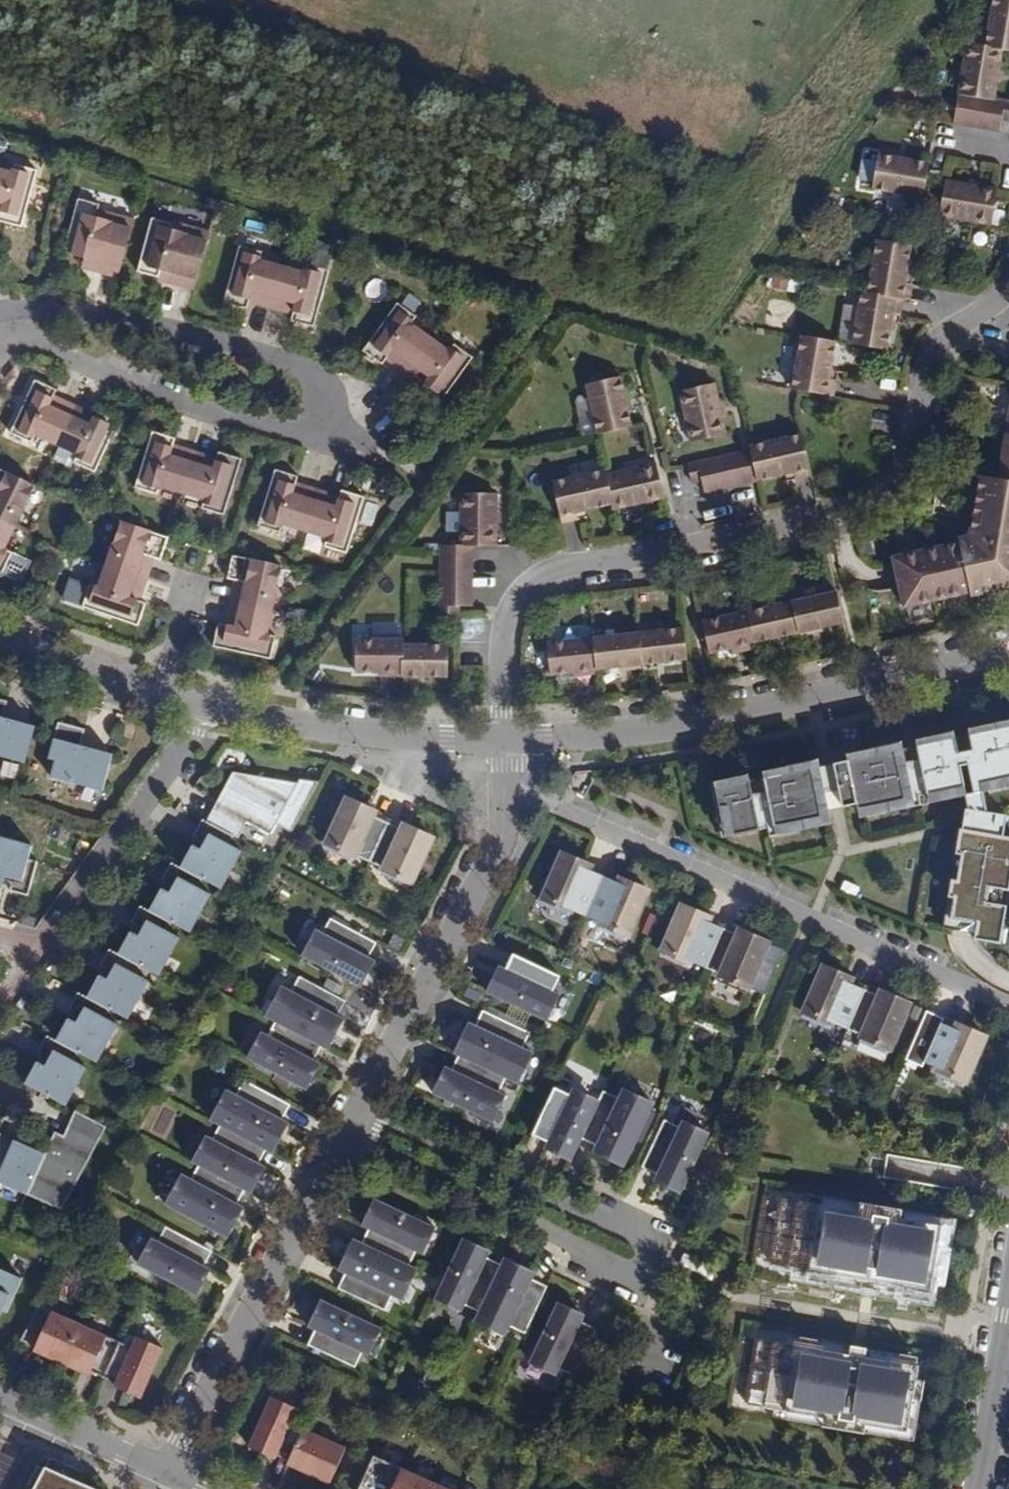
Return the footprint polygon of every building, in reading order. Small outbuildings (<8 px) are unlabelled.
[(986,45),(1005,49),(1008,49),(1008,0),(993,0),(986,45)] [(986,45),(968,42),(960,94),(996,102),(1005,49),(986,45)] [(996,102),(960,94),(954,123),(1002,133),(1008,104),(996,102)] [(936,163),(886,153),(880,185),(929,195),(936,163)] [(863,159),(859,179),(874,182),(878,162),(863,159)] [(0,166),(0,203),(5,204),(2,212),(21,218),(35,171),(13,165),(11,169),(0,166)] [(998,189),(947,180),(941,216),(992,225),(998,189)] [(116,282),(133,219),(96,209),(97,205),(77,200),(62,258),(83,263),(92,266),(90,275),(116,282)] [(167,282),(193,289),(209,231),(172,221),(172,223),(152,218),(137,271),(158,277),(160,271),(169,274),(167,282)] [(916,244),(876,239),(870,291),(904,296),(909,300),(916,244)] [(256,300),(256,303),(271,307),(281,267),(259,260),(262,251),(239,245),(223,302),(246,308),(248,301),(249,298),(256,300)] [(92,266),(83,263),(80,273),(90,275),(92,266)] [(271,307),(285,312),(286,309),(293,311),(293,314),(291,320),(314,327),(329,269),(307,263),(304,273),(281,267),(271,307)] [(158,277),(158,279),(167,282),(169,274),(160,271),(158,277)] [(904,296),(870,291),(862,291),(856,347),(898,351),(904,296)] [(393,360),(392,362),(404,372),(429,338),(410,324),(416,316),(397,302),(362,350),(382,364),(386,358),(387,356),(393,360)] [(841,341),(804,334),(793,390),(830,397),(841,341)] [(429,338),(404,372),(417,381),(418,379),(424,383),(423,385),(419,391),(438,405),(472,357),(454,343),(448,351),(429,338)] [(625,376),(587,384),(597,435),(635,427),(625,376)] [(56,444),(73,406),(60,399),(58,402),(52,399),(53,396),(56,390),(34,380),(9,434),(31,443),(35,435),(56,444)] [(716,382),(679,391),(691,445),(729,436),(716,382)] [(86,415),(87,413),(73,406),(56,444),(77,454),(73,463),(94,473),(119,419),(97,409),(93,418),(86,415)] [(194,452),(180,447),(179,449),(172,447),(173,445),(175,438),(152,431),(135,487),(157,494),(160,485),(182,492),(194,452)] [(1008,478),(1008,432),(1003,432),(997,477),(1008,478)] [(808,466),(800,435),(753,447),(754,451),(761,478),(808,466)] [(761,478),(754,451),(702,463),(706,480),(708,491),(761,478)] [(209,459),(209,456),(194,452),(182,492),(204,499),(201,508),(224,515),(241,458),(219,452),(217,459),(216,461),(209,459)] [(604,472),(613,509),(613,517),(672,502),(661,458),(604,472)] [(706,480),(702,463),(689,464),(694,483),(706,480)] [(603,465),(554,476),(564,520),(613,509),(604,472),(603,465)] [(13,526),(13,527),(33,484),(0,469),(0,520),(13,526)] [(304,533),(316,493),(302,488),(301,490),(294,488),(294,486),(296,479),(274,472),(257,529),(279,536),(282,526),(304,533)] [(896,554),(907,609),(1008,589),(1008,478),(997,477),(981,474),(972,539),(896,554)] [(499,546),(498,491),(459,492),(459,547),(480,547),(499,546)] [(330,500),(331,498),(316,493),(304,533),(326,540),(324,549),(346,556),(363,499),(340,493),(338,500),(338,502),(330,500)] [(0,520),(0,572),(1,573),(11,552),(3,548),(13,526),(0,520)] [(168,537),(123,522),(108,566),(147,579),(152,565),(149,564),(152,557),(154,557),(161,560),(168,537)] [(480,547),(459,547),(443,548),(442,609),(479,610),(480,547)] [(233,587),(230,602),(271,611),(280,565),(233,555),(228,578),(235,580),(238,580),(236,588),(233,587)] [(140,593),(142,594),(147,579),(108,566),(100,588),(91,585),(83,607),(139,626),(147,603),(140,601),(137,600),(140,593)] [(69,578),(63,599),(81,604),(87,583),(69,578)] [(837,590),(795,600),(802,634),(846,624),(837,590)] [(795,600),(748,609),(756,645),(802,634),(795,600)] [(271,611),(230,602),(226,617),(229,617),(227,625),(224,624),(217,623),(212,646),(270,658),(275,636),(266,634),(271,611)] [(748,609),(705,618),(713,654),(756,645),(748,609)] [(686,625),(594,637),(598,672),(691,659),(686,625)] [(594,637),(550,642),(554,677),(598,672),(594,637)] [(404,675),(405,640),(359,638),(358,674),(404,675)] [(452,641),(405,640),(404,675),(451,676),(452,641)] [(28,751),(37,719),(31,717),(4,710),(5,705),(10,689),(0,687),(0,743),(28,751)] [(31,717),(32,712),(5,705),(4,710),(31,717)] [(52,768),(104,782),(113,749),(107,748),(81,741),(82,736),(86,720),(60,713),(50,749),(57,751),(52,768)] [(969,734),(982,791),(1008,786),(1008,718),(968,727),(969,734)] [(969,734),(955,737),(965,795),(982,791),(969,734)] [(82,736),(81,741),(107,748),(109,743),(82,736)] [(833,763),(839,789),(842,806),(856,803),(857,808),(903,799),(917,795),(920,805),(965,795),(955,737),(917,745),(902,747),(901,741),(846,753),(847,760),(833,763)] [(916,738),(901,741),(902,747),(917,745),(916,738)] [(833,763),(819,766),(825,792),(839,789),(833,763)] [(825,792),(819,766),(763,777),(766,790),(752,793),(749,779),(748,774),(713,781),(719,807),(727,805),(733,835),(767,827),(769,836),(831,823),(825,792)] [(230,790),(212,824),(231,834),(233,835),(238,838),(247,822),(272,836),(300,784),(261,777),(257,785),(233,772),(225,787),(230,790)] [(261,777),(233,772),(257,785),(261,777)] [(763,777),(749,779),(752,793),(766,790),(763,777)] [(207,821),(212,824),(230,790),(225,787),(207,821)] [(968,809),(988,812),(982,791),(965,795),(968,809)] [(369,860),(387,821),(373,815),(367,812),(369,807),(346,797),(326,842),(355,855),(356,854),(369,860)] [(727,805),(719,807),(725,837),(733,835),(727,805)] [(207,821),(202,818),(193,835),(196,837),(200,839),(187,864),(185,869),(202,878),(221,888),(242,850),(229,844),(233,835),(231,834),(212,824),(207,821)] [(401,828),(387,821),(369,860),(383,867),(383,868),(412,882),(432,837),(410,826),(408,831),(401,828)] [(678,824),(672,826),(674,838),(681,836),(678,824)] [(37,861),(28,859),(32,845),(0,836),(0,879),(11,882),(9,890),(28,895),(37,861)] [(200,839),(196,837),(183,862),(187,864),(200,839)] [(586,915),(603,876),(588,870),(582,867),(584,863),(561,853),(542,898),(571,911),(572,909),(586,915)] [(962,854),(956,853),(952,880),(957,881),(962,854)] [(185,869),(171,862),(162,879),(169,883),(154,912),(171,922),(190,932),(210,894),(198,887),(202,878),(185,869)] [(617,883),(603,876),(586,915),(600,922),(599,923),(628,936),(648,890),(625,881),(623,885),(617,883)] [(988,903),(1000,905),(1003,889),(991,887),(988,903)] [(955,896),(949,895),(944,927),(975,933),(977,923),(951,918),(955,896)] [(705,967),(722,928),(708,922),(702,919),(704,914),(681,904),(661,950),(691,963),(692,961),(705,967)] [(154,912),(140,905),(131,922),(138,926),(122,956),(140,965),(159,975),(179,937),(167,930),(171,922),(154,912)] [(306,958),(359,986),(367,971),(365,969),(371,958),(368,956),(376,942),(330,918),(322,932),(318,929),(311,942),(314,943),(306,958)] [(737,934),(722,928),(705,967),(720,973),(719,975),(748,987),(768,942),(745,932),(743,937),(737,934)] [(122,956),(109,948),(100,965),(107,970),(92,999),(109,1008),(128,1018),(148,980),(136,974),(140,965),(122,956)] [(487,993),(542,1019),(549,1004),(552,1005),(558,992),(553,990),(560,975),(513,953),(506,968),(503,966),(498,978),(495,977),(487,993)] [(847,1029),(864,989),(849,983),(843,980),(845,976),(822,966),(803,1011),(832,1024),(833,1023),(847,1029)] [(337,1016),(345,1001),(299,976),(291,991),(283,986),(274,1002),(277,1003),(269,1018),(275,1021),(321,1045),(326,1048),(334,1034),(331,1032),(339,1017),(337,1016)] [(878,995),(864,989),(847,1029),(861,1035),(861,1036),(890,1049),(909,1003),(886,993),(884,998),(878,995)] [(92,999),(78,992),(69,1009),(76,1013),(60,1042),(78,1052),(97,1062),(117,1024),(104,1017),(109,1008),(92,999)] [(456,1054),(503,1076),(514,1081),(521,1066),(523,1067),(531,1052),(523,1048),(529,1033),(482,1011),(475,1025),(473,1024),(465,1040),(463,1039),(456,1054)] [(251,1060),(304,1089),(313,1073),(310,1072),(316,1060),(314,1059),(321,1045),(275,1021),(268,1035),(263,1032),(256,1044),(259,1046),(251,1060)] [(954,1029),(940,1022),(923,1062),(937,1068),(937,1069),(966,1082),(985,1036),(962,1026),(961,1031),(954,1029)] [(60,1042),(47,1035),(37,1052),(45,1056),(29,1085),(66,1105),(86,1067),(73,1060),(78,1052),(60,1042)] [(430,1094),(485,1119),(492,1104),(495,1105),(501,1093),(496,1090),(503,1076),(456,1054),(448,1068),(446,1067),(440,1079),(438,1078),(430,1094)] [(282,1119),(290,1104),(244,1080),(236,1095),(227,1090),(219,1106),(222,1107),(214,1122),(220,1125),(232,1131),(266,1149),(271,1152),(279,1137),(276,1136),(284,1121),(282,1119)] [(610,1155),(625,1162),(653,1104),(638,1096),(639,1094),(623,1086),(619,1095),(604,1088),(597,1104),(583,1133),(582,1135),(597,1142),(596,1144),(611,1152),(610,1155)] [(583,1133),(597,1104),(581,1097),(583,1094),(570,1088),(568,1093),(554,1087),(532,1134),(546,1140),(544,1143),(556,1149),(555,1151),(571,1159),(582,1135),(583,1133)] [(55,1134),(45,1154),(24,1198),(64,1217),(106,1127),(75,1112),(63,1138),(55,1134)] [(681,1192),(706,1138),(691,1130),(693,1128),(680,1122),(678,1127),(666,1121),(642,1168),(655,1174),(654,1176),(666,1182),(665,1185),(681,1192)] [(245,1189),(250,1192),(258,1176),(255,1175),(261,1163),(259,1162),(266,1149),(232,1131),(220,1125),(213,1138),(208,1135),(201,1147),(204,1149),(196,1163),(198,1165),(221,1177),(245,1189)] [(45,1154),(14,1141),(0,1172),(0,1185),(24,1198),(45,1154)] [(245,1189),(221,1177),(198,1165),(191,1179),(182,1175),(174,1191),(177,1192),(169,1206),(226,1237),(233,1222),(231,1221),(239,1205),(237,1204),(245,1189)] [(431,1224),(376,1198),(368,1214),(371,1215),(366,1227),(368,1228),(361,1243),(408,1265),(415,1250),(420,1253),(426,1241),(423,1239),(431,1224)] [(811,1270),(936,1288),(946,1221),(822,1203),(822,1204),(780,1198),(771,1261),(811,1267),(811,1270)] [(142,1267),(195,1295),(203,1280),(201,1278),(207,1267),(205,1265),(212,1251),(166,1227),(159,1241),(154,1238),(147,1250),(150,1252),(142,1267)] [(462,1239),(436,1294),(451,1301),(449,1304),(462,1310),(464,1305),(478,1312),(501,1264),(487,1258),(488,1255),(476,1250),(477,1247),(462,1239)] [(345,1273),(338,1288),(385,1310),(392,1295),(401,1299),(408,1283),(405,1282),(412,1267),(408,1265),(361,1243),(354,1240),(347,1254),(350,1256),(342,1271),(345,1273)] [(518,1266),(503,1259),(501,1264),(478,1312),(476,1317),(490,1324),(489,1327),(505,1335),(509,1326),(524,1333),(547,1286),(531,1279),(532,1276),(517,1269),(518,1266)] [(2,1310),(6,1312),(21,1278),(0,1268),(0,1314),(2,1310)] [(377,1326),(322,1300),(314,1316),(317,1317),(311,1329),(314,1330),(307,1345),(354,1367),(361,1352),(366,1355),(372,1342),(370,1341),(377,1326)] [(556,1302),(529,1356),(544,1364),(543,1366),(555,1373),(558,1368),(572,1375),(596,1328),(581,1321),(582,1318),(571,1313),(572,1310),(556,1302)] [(79,1323),(39,1306),(21,1339),(43,1350),(41,1353),(61,1362),(79,1323)] [(119,1341),(79,1323),(61,1362),(81,1371),(83,1367),(104,1377),(119,1341)] [(132,1347),(119,1341),(104,1377),(126,1387),(125,1391),(140,1398),(162,1347),(137,1335),(132,1347)] [(792,1413),(914,1431),(925,1359),(852,1348),(852,1350),(797,1342),(796,1349),(760,1343),(754,1384),(771,1386),(769,1402),(793,1406),(792,1413)] [(297,1407),(271,1396),(251,1439),(268,1446),(266,1450),(289,1460),(303,1429),(290,1423),(297,1407)] [(345,1448),(303,1429),(289,1460),(312,1470),(310,1474),(329,1483),(345,1448)] [(375,1456),(359,1488),(409,1488),(415,1475),(402,1470),(403,1468),(375,1456)] [(41,1488),(76,1488),(48,1475),(41,1488)] [(415,1475),(409,1488),(431,1488),(433,1483),(415,1475)]
